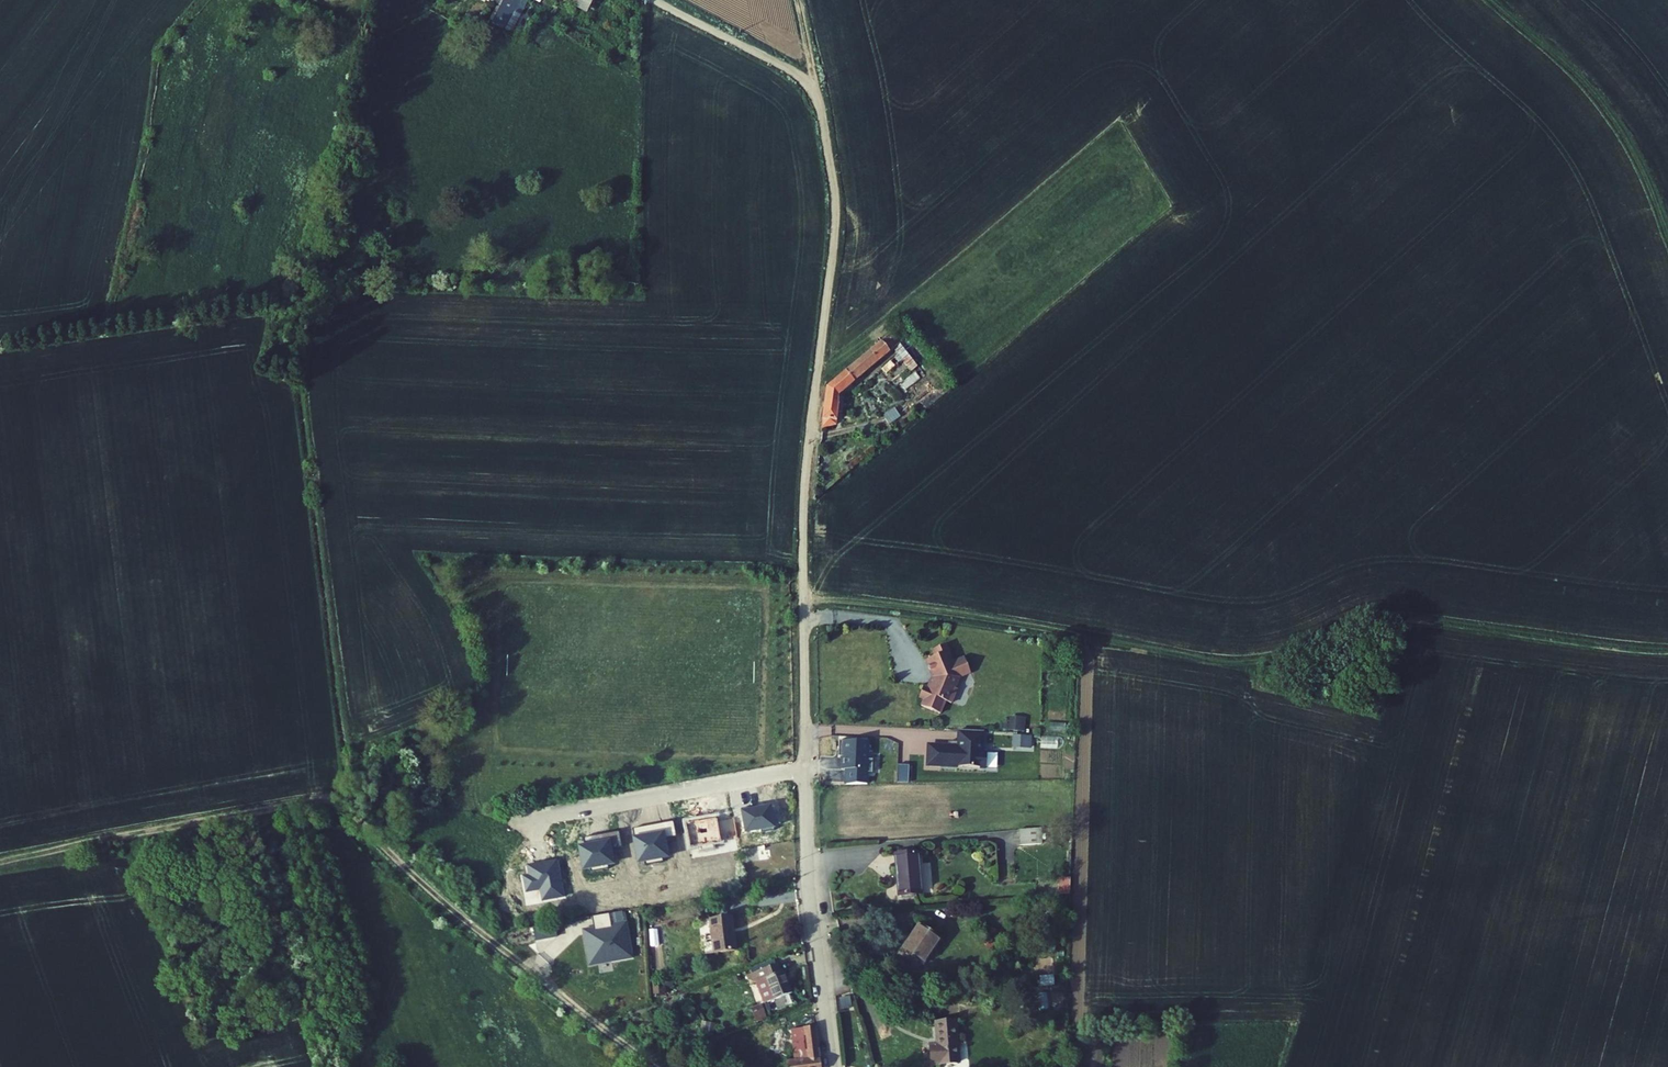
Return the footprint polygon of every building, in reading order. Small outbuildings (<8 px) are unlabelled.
[(495,3),(507,10),(513,0),(497,0),(495,3)] [(588,11),(593,0),(563,0),(588,11)] [(892,330),(836,377),(831,424),(845,412),(844,405),(855,396),(854,384),(862,378),(881,362),(903,343),(892,330)] [(917,339),(906,347),(921,365),(931,357),(917,339)] [(881,362),(862,378),(880,401),(899,385),(881,362)] [(918,699),(923,701),(920,708),(939,716),(945,703),(951,705),(956,691),(954,690),(959,679),(970,675),(963,660),(953,664),(945,646),(931,652),(934,658),(925,662),(932,679),(928,690),(923,688),(918,699)] [(1008,716),(1008,730),(1025,731),(1026,717),(1008,716)] [(952,768),(952,767),(998,769),(999,754),(993,754),(995,732),(972,731),(971,748),(941,746),(940,767),(952,768)] [(1032,748),(1032,736),(1013,735),(1012,748),(1032,748)] [(855,764),(871,765),(871,767),(885,768),(886,754),(880,754),(881,739),(852,738),(852,747),(856,747),(855,764)] [(897,764),(897,782),(908,782),(908,765),(897,764)] [(909,863),(912,895),(933,893),(928,852),(908,853),(909,863)] [(1068,897),(1069,880),(1057,881),(1059,898),(1068,897)] [(720,919),(726,950),(746,946),(740,915),(720,919)] [(931,928),(913,953),(932,967),(950,942),(931,928)] [(792,994),(791,990),(784,972),(781,973),(777,965),(753,974),(764,1005),(768,1003),(792,994)] [(850,995),(836,997),(837,1011),(851,1009),(850,995)] [(751,1008),(755,1020),(765,1016),(761,1004),(751,1008)] [(713,1036),(715,1023),(701,1021),(699,1034),(713,1036)] [(952,1026),(931,1026),(932,1047),(925,1048),(926,1066),(953,1066),(952,1026)] [(799,1031),(800,1046),(802,1063),(786,1064),(786,1066),(819,1066),(816,1030),(799,1031)]
